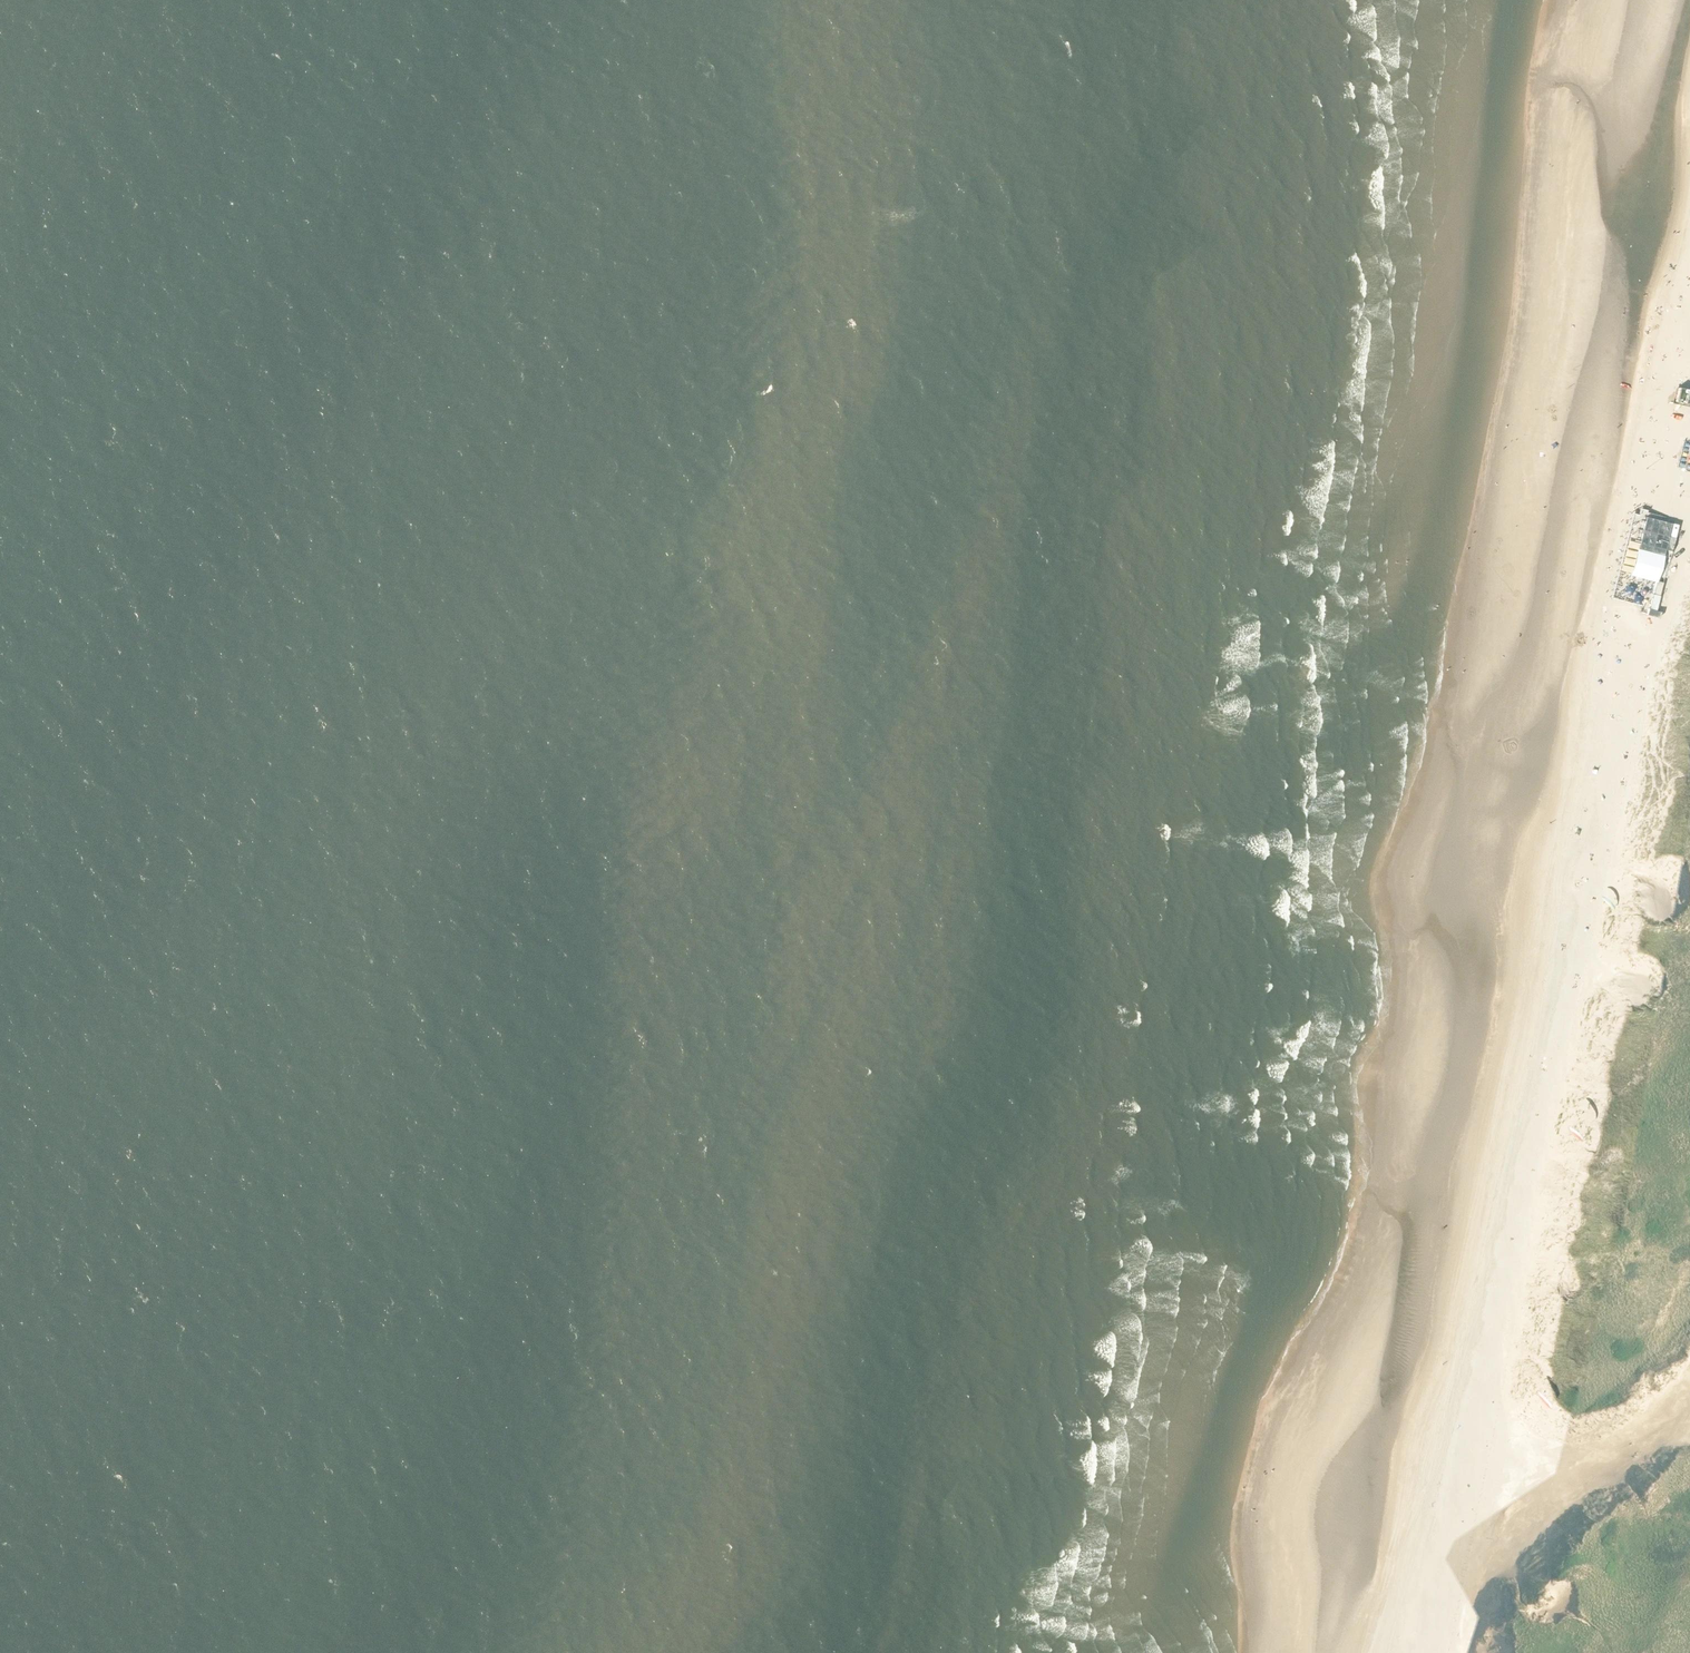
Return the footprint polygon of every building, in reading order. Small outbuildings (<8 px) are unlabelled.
[(1670,402),(1689,406),(1689,400),(1689,389),(1673,385),(1670,402)] [(1656,583),(1658,584),(1671,525),(1658,521),(1647,519),(1640,544),(1631,578),(1656,583)] [(1665,585),(1658,584),(1656,583),(1653,596),(1650,609),(1659,612),(1662,600),(1665,585)] [(1617,658),(1617,662),(1638,666),(1640,657),(1619,653),(1617,658)] [(1615,669),(1615,672),(1636,676),(1638,668),(1617,663),(1615,669)] [(1612,680),(1611,683),(1632,687),(1634,679),(1613,674),(1612,680)] [(1608,691),(1608,694),(1629,698),(1631,690),(1610,685),(1608,691)] [(1607,701),(1606,705),(1627,709),(1629,700),(1608,696),(1607,701)] [(1602,711),(1602,715),(1623,719),(1625,710),(1604,706),(1602,711)] [(1600,722),(1599,726),(1621,730),(1623,721),(1601,717),(1600,722)] [(1596,734),(1595,737),(1616,741),(1618,733),(1597,728),(1596,734)] [(1593,745),(1592,748),(1613,752),(1615,744),(1594,739),(1593,745)] [(1589,756),(1588,759),(1609,763),(1611,755),(1590,751),(1589,756)] [(1587,765),(1586,769),(1607,773),(1609,765),(1588,760),(1587,765)] [(1584,777),(1583,781),(1604,785),(1606,776),(1585,772),(1584,777)] [(1582,788),(1581,792),(1602,795),(1604,787),(1583,783),(1582,788)] [(1579,800),(1579,804),(1600,807),(1602,799),(1581,795),(1579,800)] [(1577,809),(1577,812),(1598,816),(1600,808),(1579,804),(1577,809)] [(1575,820),(1574,823),(1595,827),(1597,819),(1576,814),(1575,820)] [(1574,830),(1573,834),(1594,837),(1596,829),(1575,825),(1574,830)] [(1571,842),(1570,845),(1591,849),(1593,841),(1572,836),(1571,842)] [(1570,852),(1569,856),(1590,859),(1592,851),(1571,847),(1570,852)] [(1565,865),(1564,869),(1585,873),(1587,864),(1566,860),(1565,865)] [(1561,876),(1561,879),(1582,883),(1584,875),(1563,870),(1561,876)] [(1561,887),(1560,890),(1582,894),(1584,886),(1562,881),(1561,887)] [(1560,898),(1559,901),(1580,905),(1582,897),(1561,893),(1560,898)] [(1557,909),(1556,912),(1577,916),(1579,908),(1558,904),(1557,909)] [(1553,920),(1552,924),(1573,928),(1575,919),(1554,915),(1553,920)] [(1550,931),(1550,934),(1571,938),(1573,930),(1552,926),(1550,931)] [(1548,941),(1547,944),(1568,948),(1570,940),(1549,935),(1548,941)] [(1546,950),(1545,954),(1566,958),(1568,949),(1547,945),(1546,950)] [(1544,962),(1543,965),(1564,969),(1566,961),(1545,956),(1544,962)] [(1542,973),(1541,977),(1562,981),(1564,973),(1543,968),(1542,973)] [(1538,984),(1538,988),(1559,992),(1561,984),(1540,979),(1538,984)] [(1537,997),(1536,1001),(1557,1005),(1559,996),(1538,992),(1537,997)] [(1535,1009),(1534,1012),(1555,1016),(1557,1008),(1536,1003),(1535,1009)] [(1532,1018),(1531,1022),(1552,1026),(1554,1017),(1533,1013),(1532,1018)] [(1530,1029),(1529,1033),(1550,1036),(1552,1028),(1531,1024),(1530,1029)] [(1528,1038),(1527,1042),(1549,1046),(1551,1037),(1529,1033),(1528,1038)] [(1525,1049),(1525,1053),(1546,1056),(1548,1048),(1527,1044),(1525,1049)] [(1524,1059),(1523,1063),(1544,1067),(1546,1058),(1525,1054),(1524,1059)] [(1522,1071),(1521,1075),(1542,1079),(1544,1070),(1523,1066),(1522,1071)] [(1519,1082),(1518,1085),(1539,1089),(1541,1081),(1520,1076),(1519,1082)] [(1516,1094),(1516,1097),(1537,1101),(1539,1093),(1518,1088),(1516,1094)] [(1512,1106),(1511,1109),(1532,1113),(1534,1105),(1513,1101),(1512,1106)] [(1512,1117),(1511,1121),(1532,1125),(1534,1116),(1513,1112),(1512,1117)]
